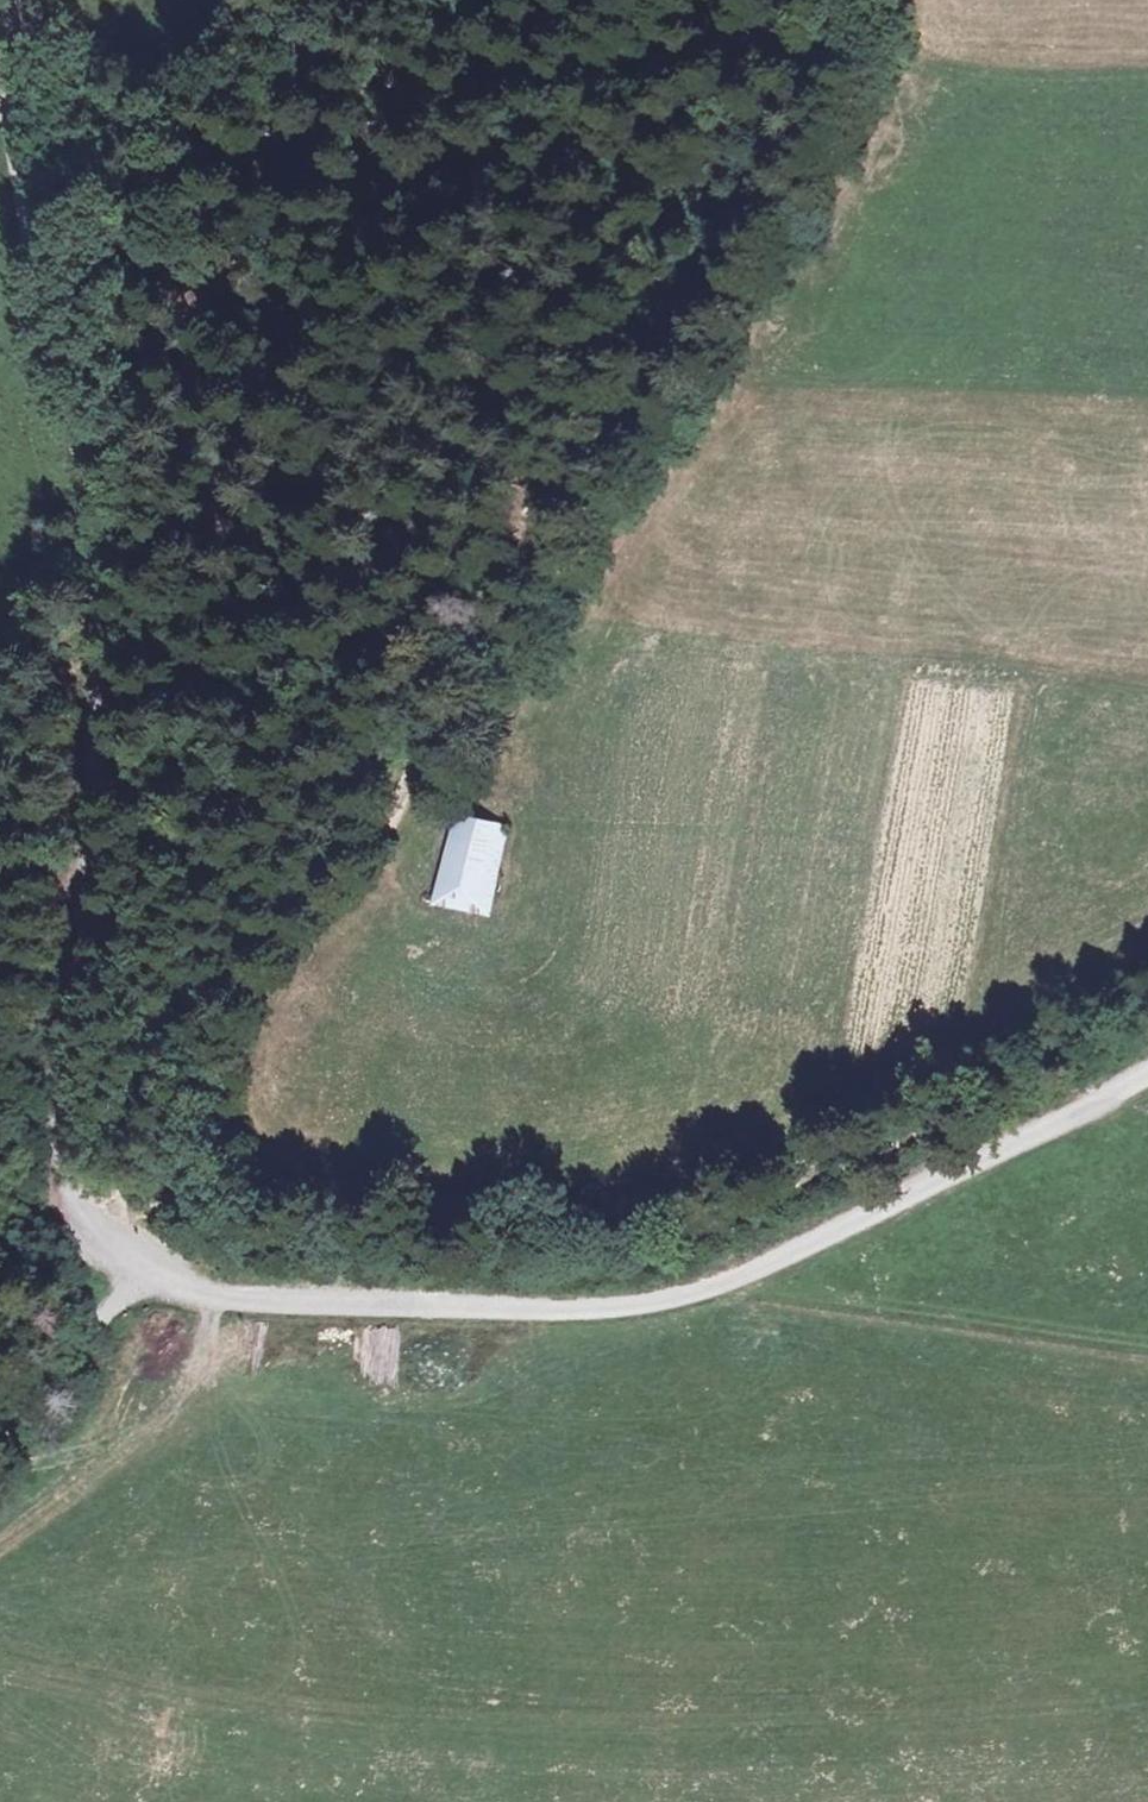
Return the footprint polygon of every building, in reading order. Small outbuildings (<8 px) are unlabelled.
[(447,812),(426,904),(487,918),(508,826),(447,812)]
